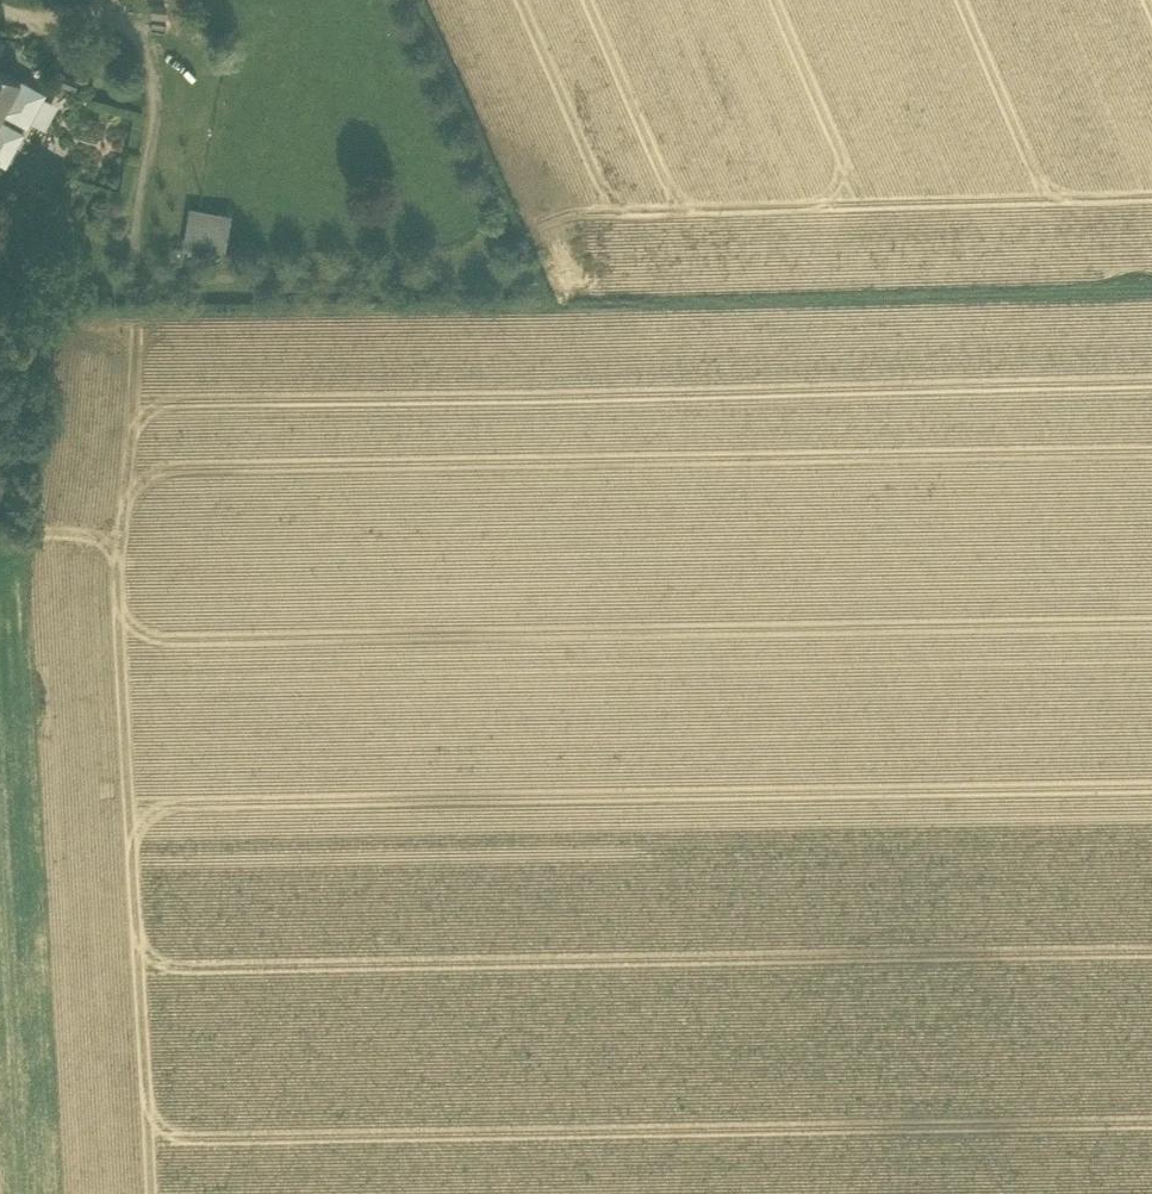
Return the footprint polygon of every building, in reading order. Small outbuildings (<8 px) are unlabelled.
[(3,111),(20,80),(21,80),(22,78),(0,66),(0,117),(3,111)] [(45,93),(21,80),(20,80),(3,111),(27,124),(45,93)] [(0,119),(0,160),(6,164),(23,132),(0,119)] [(233,215),(190,207),(184,241),(182,249),(226,257),(229,241),(233,215)]
